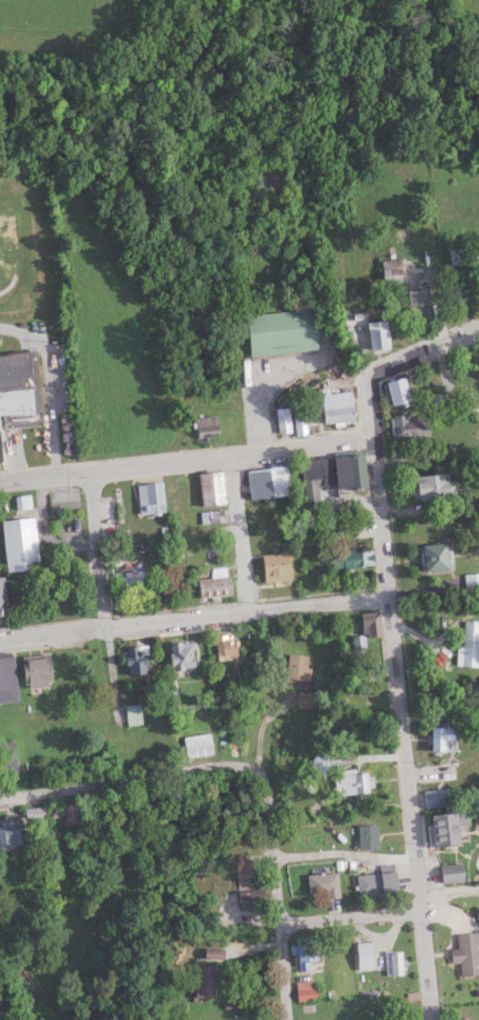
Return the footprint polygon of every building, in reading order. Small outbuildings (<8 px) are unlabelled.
[(407,288),(407,316),(429,316),(429,288),(407,288)] [(317,350),(313,309),(245,315),(249,356),(317,350)] [(370,352),(389,350),(385,321),(367,323),(370,352)] [(41,425),(36,349),(0,352),(0,429),(41,425)] [(409,400),(402,376),(384,381),(390,405),(409,400)] [(321,424),(352,420),(349,391),(328,393),(327,387),(317,389),(321,424)] [(289,433),(288,407),(276,407),(276,433),(289,433)] [(295,435),(306,434),(304,410),(292,412),(295,435)] [(392,435),(427,435),(427,414),(392,414),(392,435)] [(194,417),(196,439),(218,437),(215,415),(194,417)] [(421,461),(448,461),(448,447),(421,447),(421,461)] [(364,486),(362,455),(300,458),(304,510),(319,509),(318,486),(335,485),(335,488),(364,486)] [(288,494),(285,465),(245,470),(249,499),(288,494)] [(198,472),(199,505),(224,504),(222,471),(198,472)] [(411,499),(454,496),(453,484),(449,485),(448,473),(410,476),(411,499)] [(137,482),(137,513),(162,513),(162,482),(137,482)] [(15,508),(29,508),(29,495),(15,495),(15,508)] [(223,511),(201,511),(201,522),(223,522),(223,511)] [(0,519),(6,572),(39,569),(33,516),(0,519)] [(420,570),(446,570),(446,543),(420,543),(420,570)] [(342,568),(369,568),(369,550),(342,550),(342,568)] [(262,554),(262,582),(288,581),(288,553),(262,554)] [(119,596),(141,596),(141,570),(119,570),(119,596)] [(478,594),(478,574),(463,574),(463,594),(478,594)] [(198,578),(198,597),(229,597),(229,578),(198,578)] [(380,635),(379,613),(361,614),(362,636),(351,636),(352,653),(365,653),(364,636),(380,635)] [(478,667),(478,621),(462,621),(461,666),(478,667)] [(236,635),(214,635),(214,659),(236,659),(236,635)] [(192,669),(192,642),(170,642),(170,669),(192,669)] [(147,647),(125,647),(125,673),(147,673),(147,647)] [(306,682),(308,656),(288,654),(286,680),(306,682)] [(16,702),(13,657),(0,658),(0,703),(16,702)] [(23,659),(23,687),(47,687),(47,659),(23,659)] [(297,708),(314,708),(314,693),(297,693),(297,708)] [(124,706),(125,725),(139,724),(138,705),(124,706)] [(429,751),(453,751),(453,727),(429,727),(429,751)] [(184,757),(211,754),(209,734),(182,737),(184,757)] [(15,741),(0,741),(0,775),(15,775),(15,741)] [(312,770),(326,771),(327,759),(314,757),(312,770)] [(368,793),(367,773),(333,775),(335,795),(368,793)] [(448,805),(446,789),(423,791),(425,807),(448,805)] [(63,804),(63,822),(80,822),(80,804),(63,804)] [(42,818),(42,809),(32,809),(32,818),(42,818)] [(467,824),(467,811),(429,813),(431,848),(457,846),(456,825),(467,824)] [(20,820),(0,821),(0,848),(21,847),(20,820)] [(357,825),(357,849),(377,849),(377,825),(357,825)] [(255,860),(235,860),(235,878),(255,878),(255,860)] [(441,883),(462,880),(461,871),(440,873),(441,883)] [(338,897),(337,872),(306,874),(307,894),(322,894),(323,898),(338,897)] [(396,893),(395,872),(356,874),(357,895),(396,893)] [(266,907),(264,889),(237,891),(238,909),(266,907)] [(477,932),(455,934),(456,949),(450,949),(451,963),(459,963),(459,975),(478,974),(478,953),(477,932)] [(312,939),(295,939),(295,962),(312,962),(312,939)] [(371,968),(371,942),(356,943),(356,969),(371,968)] [(203,948),(203,958),(220,958),(220,948),(203,948)] [(385,975),(401,975),(401,951),(385,951),(385,975)] [(213,997),(213,964),(194,964),(194,997),(213,997)] [(295,982),(295,1000),(313,1000),(313,982),(295,982)]
